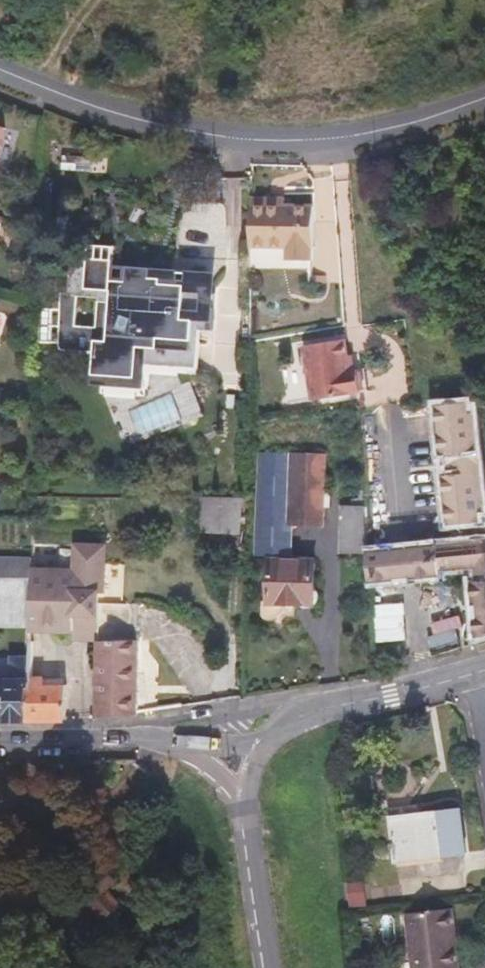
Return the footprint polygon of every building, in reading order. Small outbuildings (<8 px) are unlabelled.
[(88,153),(58,152),(58,168),(82,169),(87,169),(88,153)] [(274,201),(253,200),(252,250),(289,251),(289,264),(314,265),(314,253),(316,253),(316,251),(312,251),(312,228),(317,228),(317,211),(287,209),(274,209),(274,201)] [(287,201),(274,201),(274,209),(287,209),(287,201)] [(195,340),(196,319),(173,316),(174,307),(189,308),(191,284),(164,281),(165,276),(154,275),(155,266),(131,263),(129,278),(115,277),(117,257),(92,255),(89,285),(114,288),(113,294),(110,335),(98,334),(96,356),(104,373),(109,373),(137,376),(140,345),(150,346),(151,336),(195,340)] [(155,266),(154,275),(165,276),(164,281),(191,284),(189,308),(174,307),(173,316),(196,319),(199,269),(155,266)] [(110,335),(113,294),(64,290),(62,341),(65,353),(57,438),(73,440),(75,427),(99,429),(104,373),(96,356),(98,334),(110,335)] [(151,336),(150,346),(194,350),(195,340),(151,336)] [(315,402),(364,395),(360,370),(356,371),(351,371),(350,358),(348,342),(308,347),(315,402)] [(109,373),(108,383),(146,387),(150,346),(140,345),(137,376),(109,373)] [(360,370),(364,395),(371,394),(367,369),(360,370)] [(75,427),(73,440),(102,443),(108,383),(109,373),(104,373),(99,429),(75,427)] [(470,429),(477,427),(475,413),(468,414),(468,404),(438,407),(443,455),(449,454),(472,452),(470,429)] [(443,455),(438,407),(436,408),(428,419),(432,461),(444,460),(443,455)] [(477,497),(484,497),(477,427),(470,429),(472,452),(449,454),(452,479),(475,476),(477,497)] [(260,555),(294,556),(295,525),(327,525),(328,454),(263,453),(260,555)] [(474,521),(482,521),(481,511),(484,510),(484,497),(477,497),(475,476),(452,479),(447,479),(451,524),(474,521)] [(439,526),(451,524),(447,479),(434,480),(439,526)] [(242,531),(245,498),(206,497),(210,530),(242,531)] [(371,552),(369,507),(344,509),(347,553),(371,552)] [(481,634),(484,633),(484,520),(482,521),(474,521),(476,540),(478,540),(481,565),(482,579),(476,580),(481,634)] [(470,541),(472,565),(481,565),(478,540),(476,540),(470,541)] [(371,553),(373,582),(444,575),(443,569),(472,565),(470,541),(453,544),(371,553)] [(131,603),(132,573),(106,573),(107,545),(78,545),(77,571),(34,570),(32,629),(89,632),(89,642),(100,642),(138,644),(138,603),(131,603)] [(34,570),(34,559),(0,558),(0,629),(32,629),(34,570)] [(272,603),(315,603),(316,561),(273,561),(272,603)] [(140,717),(140,714),(138,644),(100,642),(100,719),(140,717)] [(31,661),(14,660),(13,682),(0,682),(0,720),(30,720),(30,684),(31,661)] [(30,720),(68,719),(68,684),(30,684),(30,720)] [(467,856),(461,813),(392,821),(397,864),(467,856)] [(349,909),(362,908),(360,891),(347,892),(349,909)] [(456,933),(453,911),(407,917),(413,967),(460,967),(458,947),(453,947),(452,934),(456,933)]
